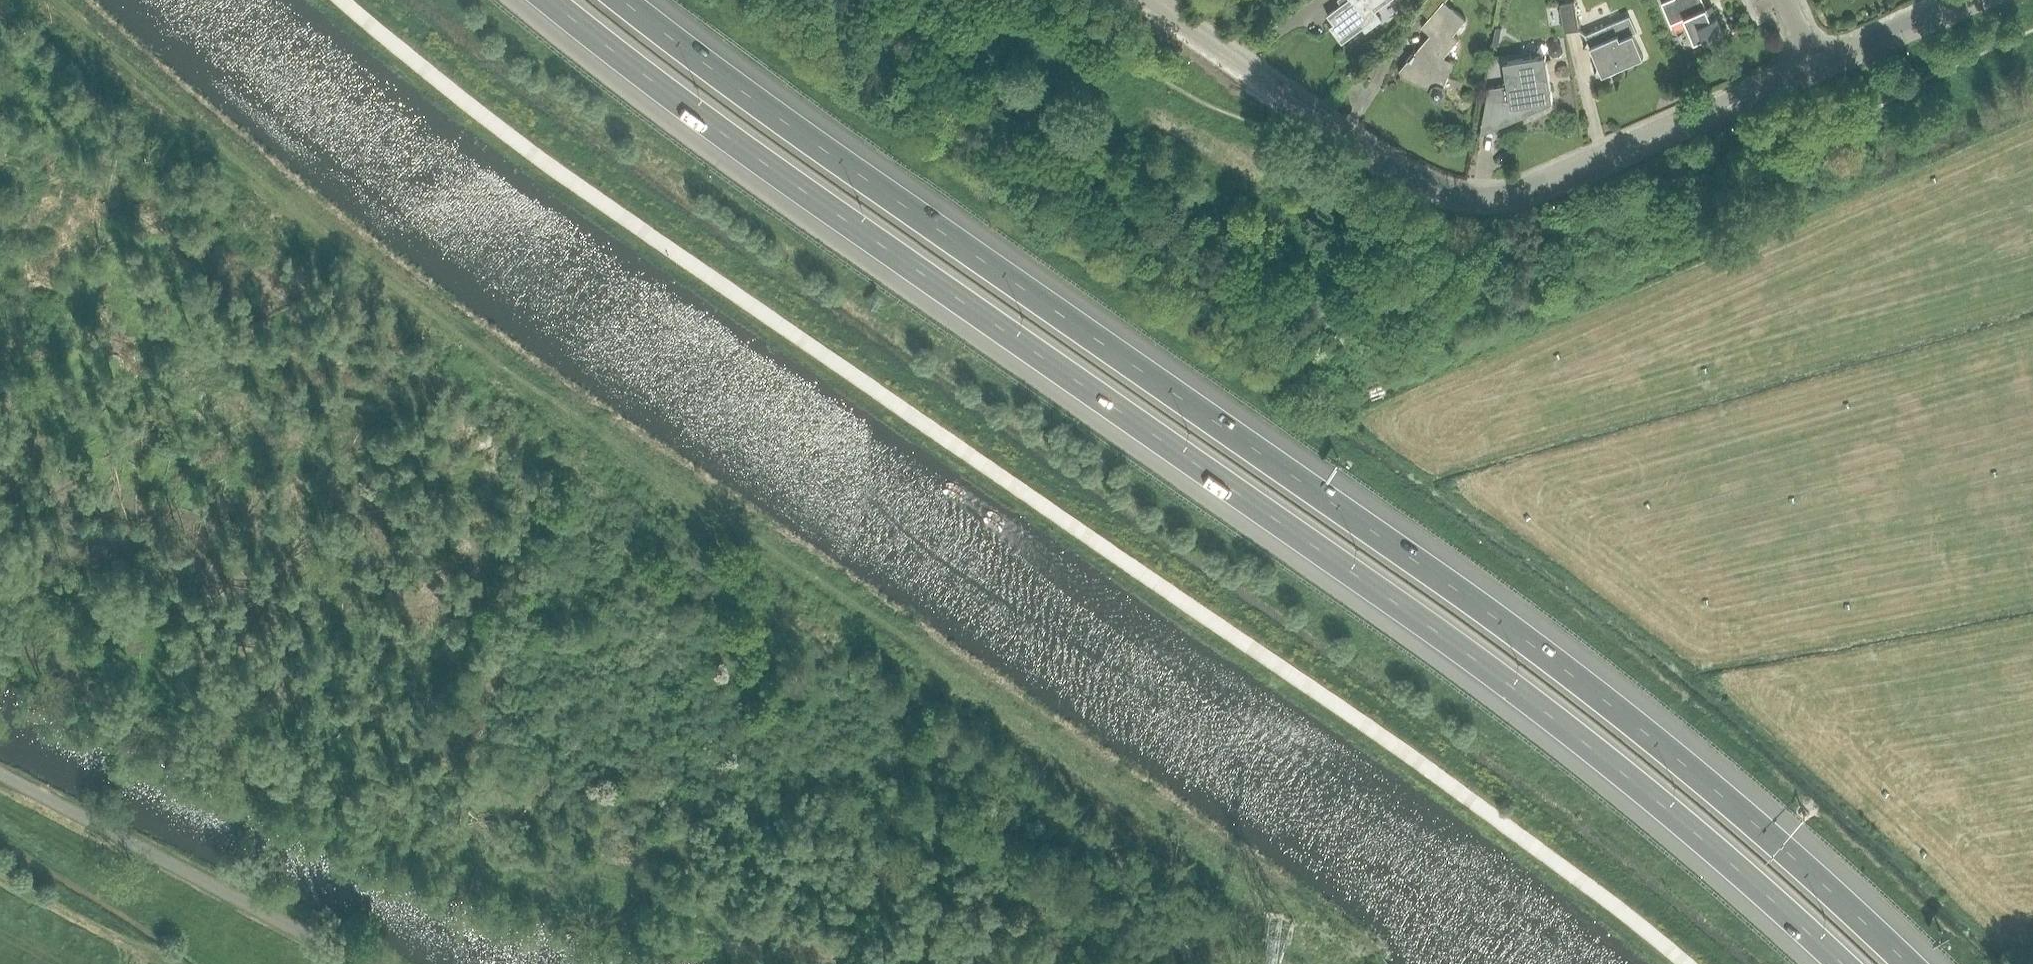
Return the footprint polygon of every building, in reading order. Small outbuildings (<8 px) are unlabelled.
[(1327,15),(1333,24),(1329,27),(1342,43),(1362,28),(1365,32),(1381,20),(1375,11),(1390,0),(1347,0),(1327,15)] [(1399,71),(1401,78),(1430,90),(1429,93),(1431,100),(1438,102),(1444,100),(1447,93),(1444,87),(1454,63),(1444,59),(1443,58),(1458,40),(1453,35),(1466,20),(1444,2),(1446,0),(1426,0),(1418,9),(1429,18),(1421,27),(1430,35),(1399,71)] [(1704,41),(1705,42),(1723,34),(1711,6),(1705,8),(1702,0),(1669,0),(1661,4),(1671,28),(1672,28),(1671,25),(1683,19),(1689,32),(1686,33),(1691,44),(1703,39),(1704,41)] [(1574,3),(1560,5),(1564,33),(1578,31),(1585,36),(1602,75),(1643,58),(1633,34),(1636,33),(1629,16),(1585,35),(1578,30),(1574,3)] [(1553,43),(1549,48),(1550,53),(1555,57),(1560,56),(1563,52),(1563,47),(1558,43),(1553,43)] [(1488,89),(1482,121),(1495,123),(1495,128),(1530,113),(1529,104),(1536,103),(1539,108),(1552,102),(1545,56),(1503,62),(1507,86),(1488,89)]
